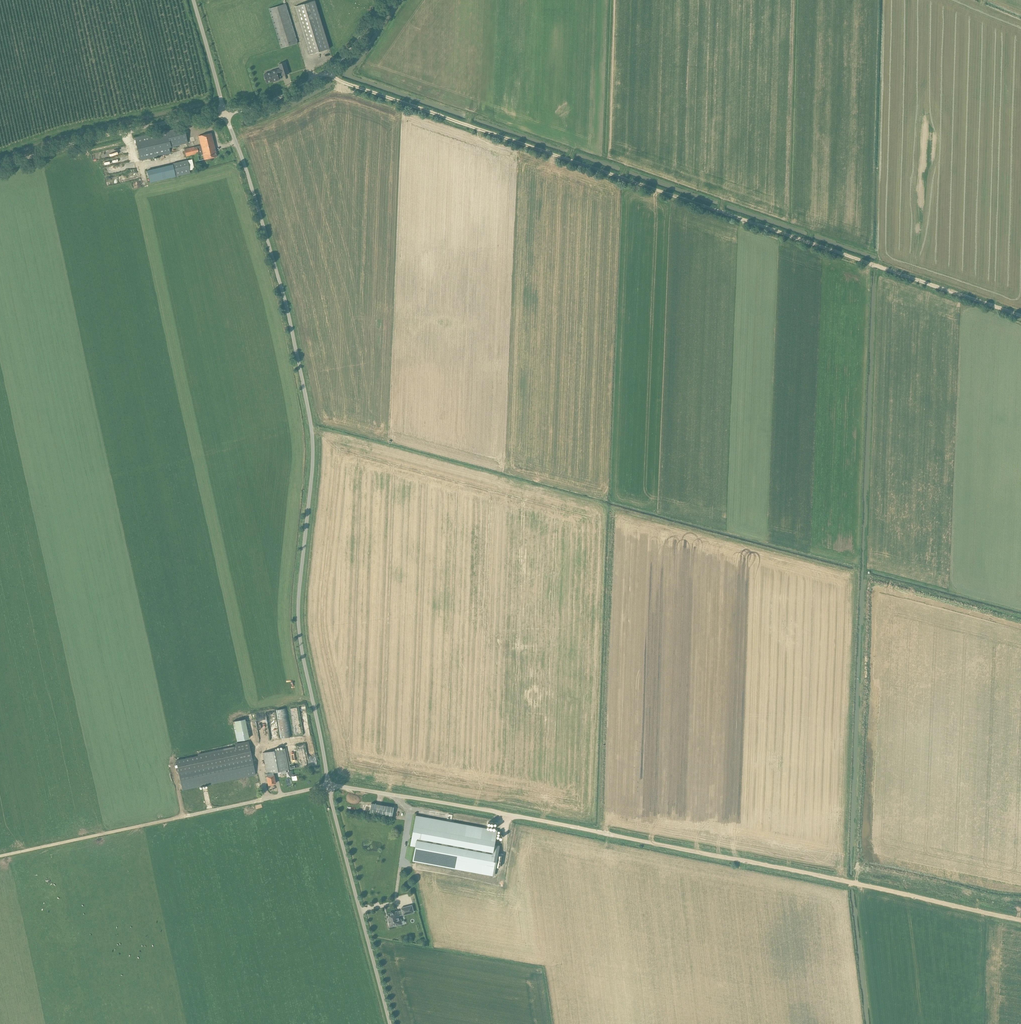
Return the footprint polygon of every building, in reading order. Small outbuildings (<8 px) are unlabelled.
[(330,48),(315,0),(295,7),(310,54),(330,48)] [(297,43),(285,4),(269,9),(281,48),(286,46),(287,49),(293,47),(293,44),(297,43)] [(289,73),(285,62),(279,64),(280,69),(277,70),(277,69),(270,72),(264,74),(265,77),(265,80),(266,80),(267,83),(272,81),(273,82),(280,79),(278,75),(282,74),(282,76),(289,73)] [(188,143),(184,127),(167,131),(135,138),(140,160),(170,153),(169,147),(188,143)] [(217,156),(211,133),(199,136),(201,145),(184,149),(186,156),(199,153),(199,155),(203,154),(204,159),(217,156)] [(169,165),(147,170),(150,183),(190,173),(189,170),(194,169),(191,159),(187,160),(169,164),(169,165)] [(291,736),(287,708),(276,710),(280,738),(291,736)] [(237,741),(250,738),(246,718),(233,721),(237,741)] [(255,774),(248,741),(235,743),(236,747),(176,760),(182,790),(255,774)] [(288,769),(284,748),(262,753),(268,785),(275,783),(273,772),(288,769)] [(386,805),(372,803),(370,813),(384,815),(392,817),(394,807),(386,805)] [(417,815),(411,846),(416,846),(414,861),(493,876),(495,866),(500,867),(502,856),(497,855),(499,845),(495,844),(497,830),(417,815)] [(413,912),(412,905),(401,908),(402,910),(399,911),(399,912),(397,912),(397,911),(388,913),(389,917),(388,917),(389,921),(390,926),(395,925),(395,926),(402,924),(400,918),(399,918),(398,916),(413,912)]
